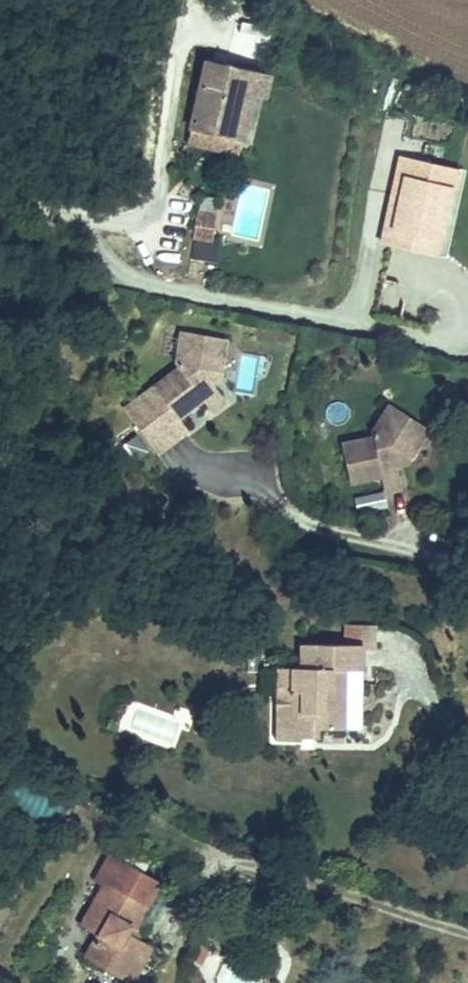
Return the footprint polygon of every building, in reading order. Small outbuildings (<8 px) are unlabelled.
[(188,143),(210,146),(213,130),(244,135),(254,86),(267,89),(271,67),(207,54),(188,143)] [(213,130),(210,146),(240,152),(244,135),(213,130)] [(444,176),(389,162),(381,195),(388,197),(380,230),(423,241),(436,193),(440,194),(444,176)] [(388,197),(381,195),(370,242),(420,255),(423,241),(380,230),(388,197)] [(215,262),(218,198),(192,197),(189,261),(215,262)] [(212,332),(178,326),(174,352),(177,356),(152,375),(175,407),(199,389),(208,402),(221,393),(208,373),(200,372),(201,366),(209,367),(217,369),(220,352),(208,350),(212,332)] [(223,334),(212,332),(208,350),(220,352),(223,334)] [(399,416),(370,397),(356,419),(357,424),(327,431),(335,470),(364,463),(367,479),(383,476),(379,452),(372,448),(375,442),(382,447),(389,452),(398,437),(389,431),(399,416)] [(408,423),(399,416),(389,431),(398,437),(408,423)] [(382,447),(375,442),(372,448),(379,452),(382,447)] [(383,492),(354,496),(356,508),(385,505),(383,492)] [(288,636),(289,657),(290,682),(290,693),(310,693),(310,720),(354,717),(350,635),(288,636)] [(290,682),(289,657),(273,657),(274,682),(290,682)] [(291,721),(310,720),(310,693),(290,693),(291,721)] [(144,887),(155,864),(105,841),(94,864),(144,887)] [(83,940),(118,956),(135,920),(127,916),(132,904),(135,907),(144,887),(94,864),(79,900),(97,909),(83,940)] [(135,920),(118,956),(130,961),(147,925),(135,920)]
